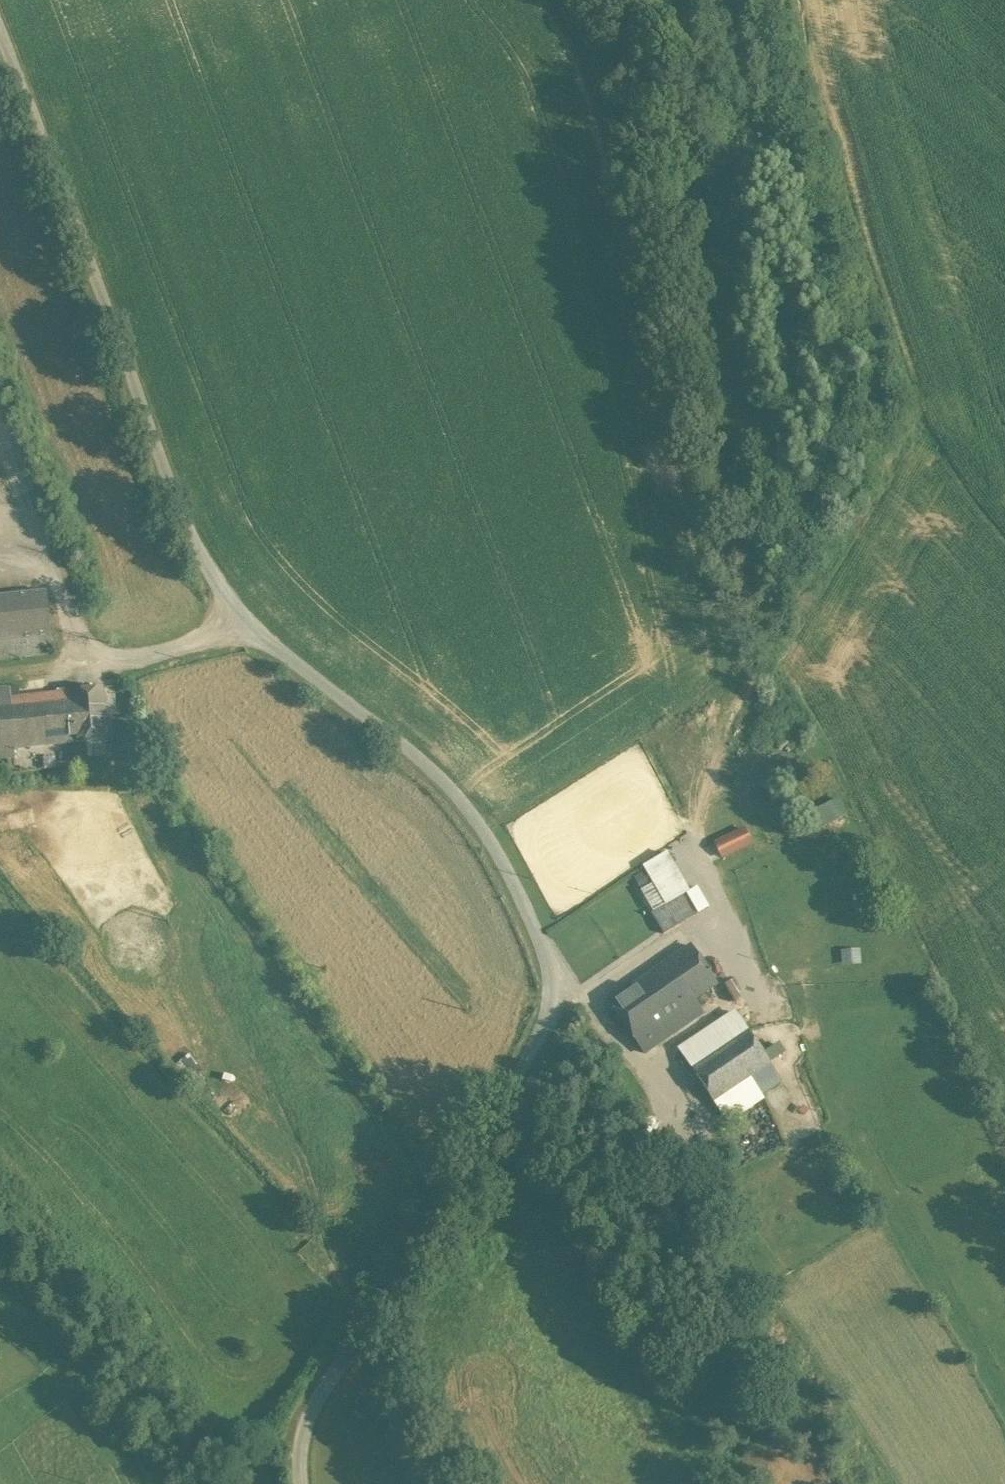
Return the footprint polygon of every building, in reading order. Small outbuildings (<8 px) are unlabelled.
[(0,597),(0,660),(53,655),(47,593),(0,597)] [(0,688),(0,759),(15,758),(14,748),(10,698),(11,698),(9,687),(0,688)] [(11,698),(10,698),(14,748),(107,740),(103,689),(11,698)] [(715,843),(720,854),(749,842),(745,830),(715,843)] [(687,893),(691,890),(669,852),(645,867),(667,904),(687,893)] [(667,904),(652,913),(664,933),(699,913),(687,893),(667,904)] [(691,946),(637,984),(662,1020),(693,999),(716,983),(691,946)] [(662,1020),(637,984),(610,1002),(635,1039),(662,1020)] [(662,1020),(635,1039),(644,1052),(702,1012),(693,999),(662,1020)] [(736,1013),(680,1051),(691,1068),(748,1030),(736,1013)] [(748,1030),(691,1068),(714,1101),(770,1063),(748,1030)] [(772,1060),(786,1051),(779,1041),(765,1050),(772,1060)] [(770,1063),(714,1101),(725,1118),(781,1080),(770,1063)] [(213,1093),(231,1115),(250,1099),(232,1077),(213,1093)]
